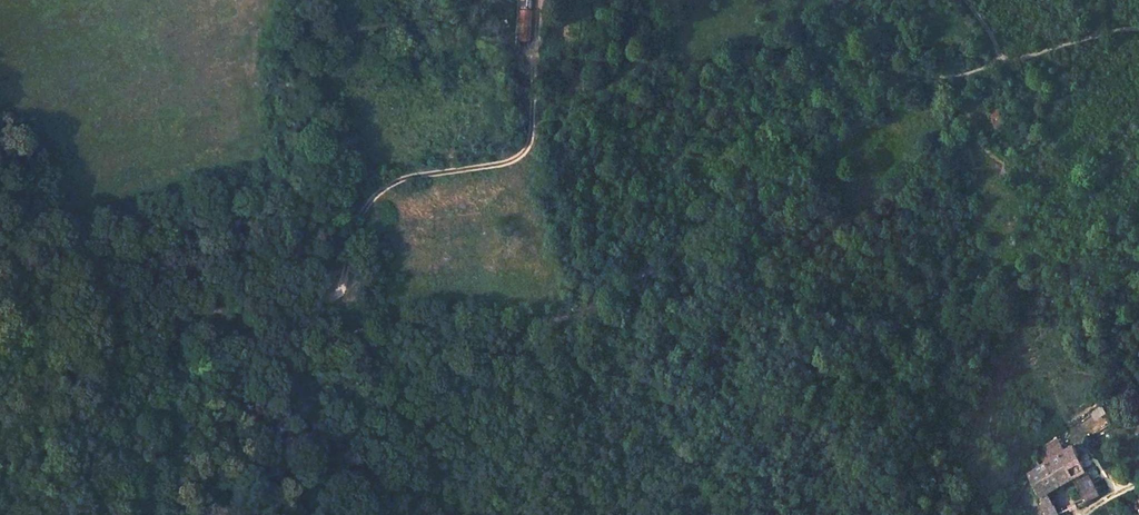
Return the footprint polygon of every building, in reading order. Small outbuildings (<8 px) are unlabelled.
[(529,42),(531,9),(520,9),(517,42),(529,42)] [(1086,472),(1072,445),(1023,469),(1036,496),(1045,492),(1073,478),(1086,472)] [(1098,496),(1086,472),(1073,478),(1084,502),(1098,496)] [(1045,492),(1036,496),(1037,514),(1055,514),(1045,492)]
